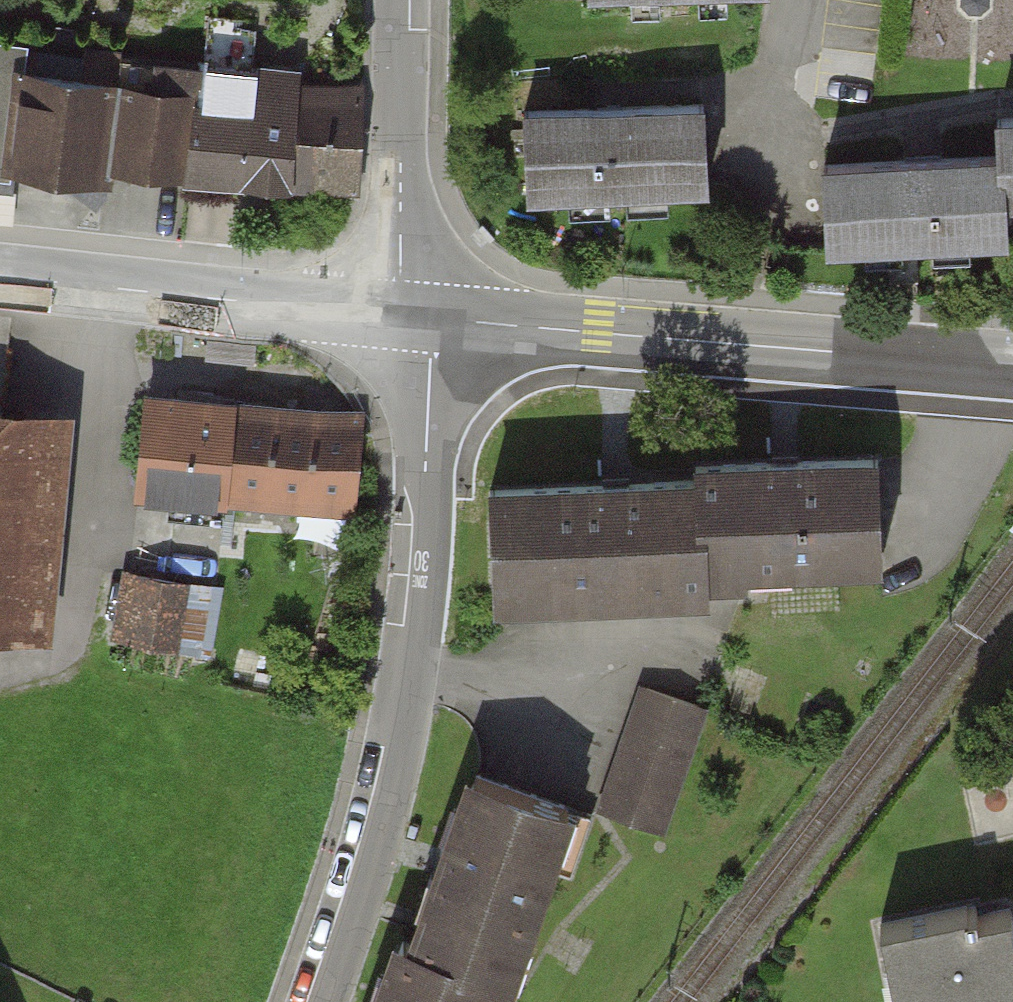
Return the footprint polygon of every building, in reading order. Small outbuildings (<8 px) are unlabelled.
[(359,86),(196,74),(194,96),(188,179),(350,192),(359,86)] [(109,173),(116,90),(9,82),(3,165),(109,173)] [(188,179),(194,96),(116,90),(109,173),(188,179)] [(520,198),(696,193),(694,107),(518,112),(520,198)] [(990,203),(1012,202),(1012,117),(988,118),(989,161),(990,203)] [(815,252),(991,248),(990,203),(989,161),(813,166),(815,252)] [(134,496),(344,513),(352,419),(142,402),(134,496)] [(62,423),(0,417),(0,636),(43,640),(62,423)] [(691,486),(693,574),(873,569),(870,463),(690,468),(691,486)] [(481,492),(484,607),(694,601),(693,574),(691,486),(617,488),(481,492)] [(219,655),(224,579),(163,575),(159,651),(219,655)] [(600,806),(669,830),(713,699),(644,676),(600,806)] [(455,778),(397,950),(485,980),(499,984),(557,811),(455,778)] [(995,916),(951,924),(871,939),(883,1001),(902,997),(903,1001),(1012,1001),(995,916)] [(363,1001),(477,1001),(485,980),(397,950),(382,945),(363,1001)]
